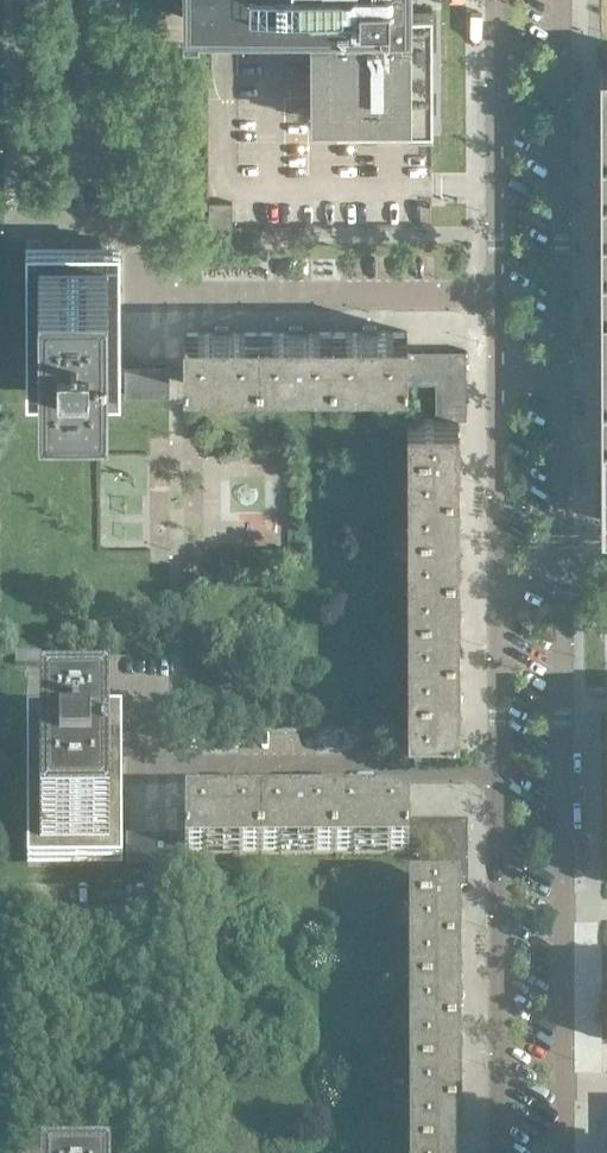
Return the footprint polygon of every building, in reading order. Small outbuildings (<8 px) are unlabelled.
[(432,53),(432,8),(432,7),(409,8),(409,0),(184,0),(184,13),(183,13),(183,16),(198,16),(198,12),(207,12),(215,12),(311,11),(310,118),(407,118),(407,135),(432,135),(432,116),(432,92),(432,53)] [(119,365),(119,243),(26,243),(26,394),(119,394),(119,382),(125,382),(125,394),(139,394),(139,363),(124,363),(124,365),(119,365)] [(407,381),(407,349),(407,330),(376,330),(376,325),(361,325),(361,330),(332,330),(332,381),(407,381)] [(258,381),(258,330),(229,330),(229,326),(214,326),(214,330),(183,331),(184,382),(258,381)] [(332,381),(332,330),(302,330),(302,326),(288,326),(288,330),(258,330),(258,381),(332,381)] [(421,381),(421,349),(407,349),(407,381),(421,381)] [(435,377),(435,349),(421,349),(421,381),(435,381),(435,377)] [(451,377),(451,349),(435,349),(435,377),(451,377)] [(466,377),(466,349),(451,349),(451,377),(466,377)] [(154,394),(154,363),(139,363),(139,394),(154,394)] [(169,394),(169,363),(154,363),(154,394),(169,394)] [(466,391),(466,377),(451,377),(435,377),(435,381),(435,391),(466,391)] [(466,405),(466,391),(435,391),(435,405),(466,405)] [(466,416),(466,405),(435,405),(435,416),(458,416),(466,416)] [(458,483),(458,448),(460,448),(460,437),(460,435),(458,435),(458,416),(435,416),(408,416),(408,483),(458,483)] [(460,530),(460,518),(458,518),(458,483),(408,483),(408,564),(458,564),(458,530),(460,530)] [(460,611),(460,600),(460,598),(459,598),(458,564),(408,564),(408,645),(459,645),(459,611),(460,611)] [(461,692),(461,681),(461,679),(459,679),(459,645),(408,645),(408,727),(459,727),(459,692),(461,692)] [(121,838),(121,716),(28,716),(28,867),(121,867),(121,855),(126,855),(126,867),(141,867),(141,836),(126,836),(126,838),(121,838)] [(260,855),(260,804),(230,804),(230,799),(216,799),(216,804),(185,804),(185,855),(260,855)] [(334,854),(334,803),(304,804),(304,799),(289,799),(289,804),(260,804),(260,855),(334,854)] [(408,854),(408,822),(408,803),(377,803),(377,799),(363,799),(363,803),(334,803),(334,854),(408,854)] [(422,854),(422,822),(408,822),(408,854),(422,854)] [(437,850),(437,822),(422,822),(422,854),(437,854),(437,850)] [(452,850),(452,822),(437,822),(437,850),(452,850)] [(467,850),(467,822),(452,822),(452,850),(467,850)] [(156,867),(156,836),(141,836),(141,867),(156,867)] [(171,867),(171,836),(156,836),(156,867),(171,867)] [(467,864),(467,850),(452,850),(437,850),(437,854),(437,864),(467,864)] [(467,878),(467,864),(437,864),(437,878),(467,878)] [(468,890),(467,878),(437,878),(437,890),(459,890),(468,890)] [(460,955),(459,921),(461,921),(461,908),(459,908),(459,890),(437,890),(409,890),(409,955),(460,955)] [(461,1002),(461,990),(460,990),(460,955),(409,955),(409,1037),(460,1036),(460,1002),(461,1002)] [(462,1083),(462,1071),(460,1071),(460,1036),(409,1037),(409,1118),(460,1118),(460,1083),(462,1083)] [(462,1152),(460,1152),(460,1118),(409,1118),(409,1152),(462,1152)]
